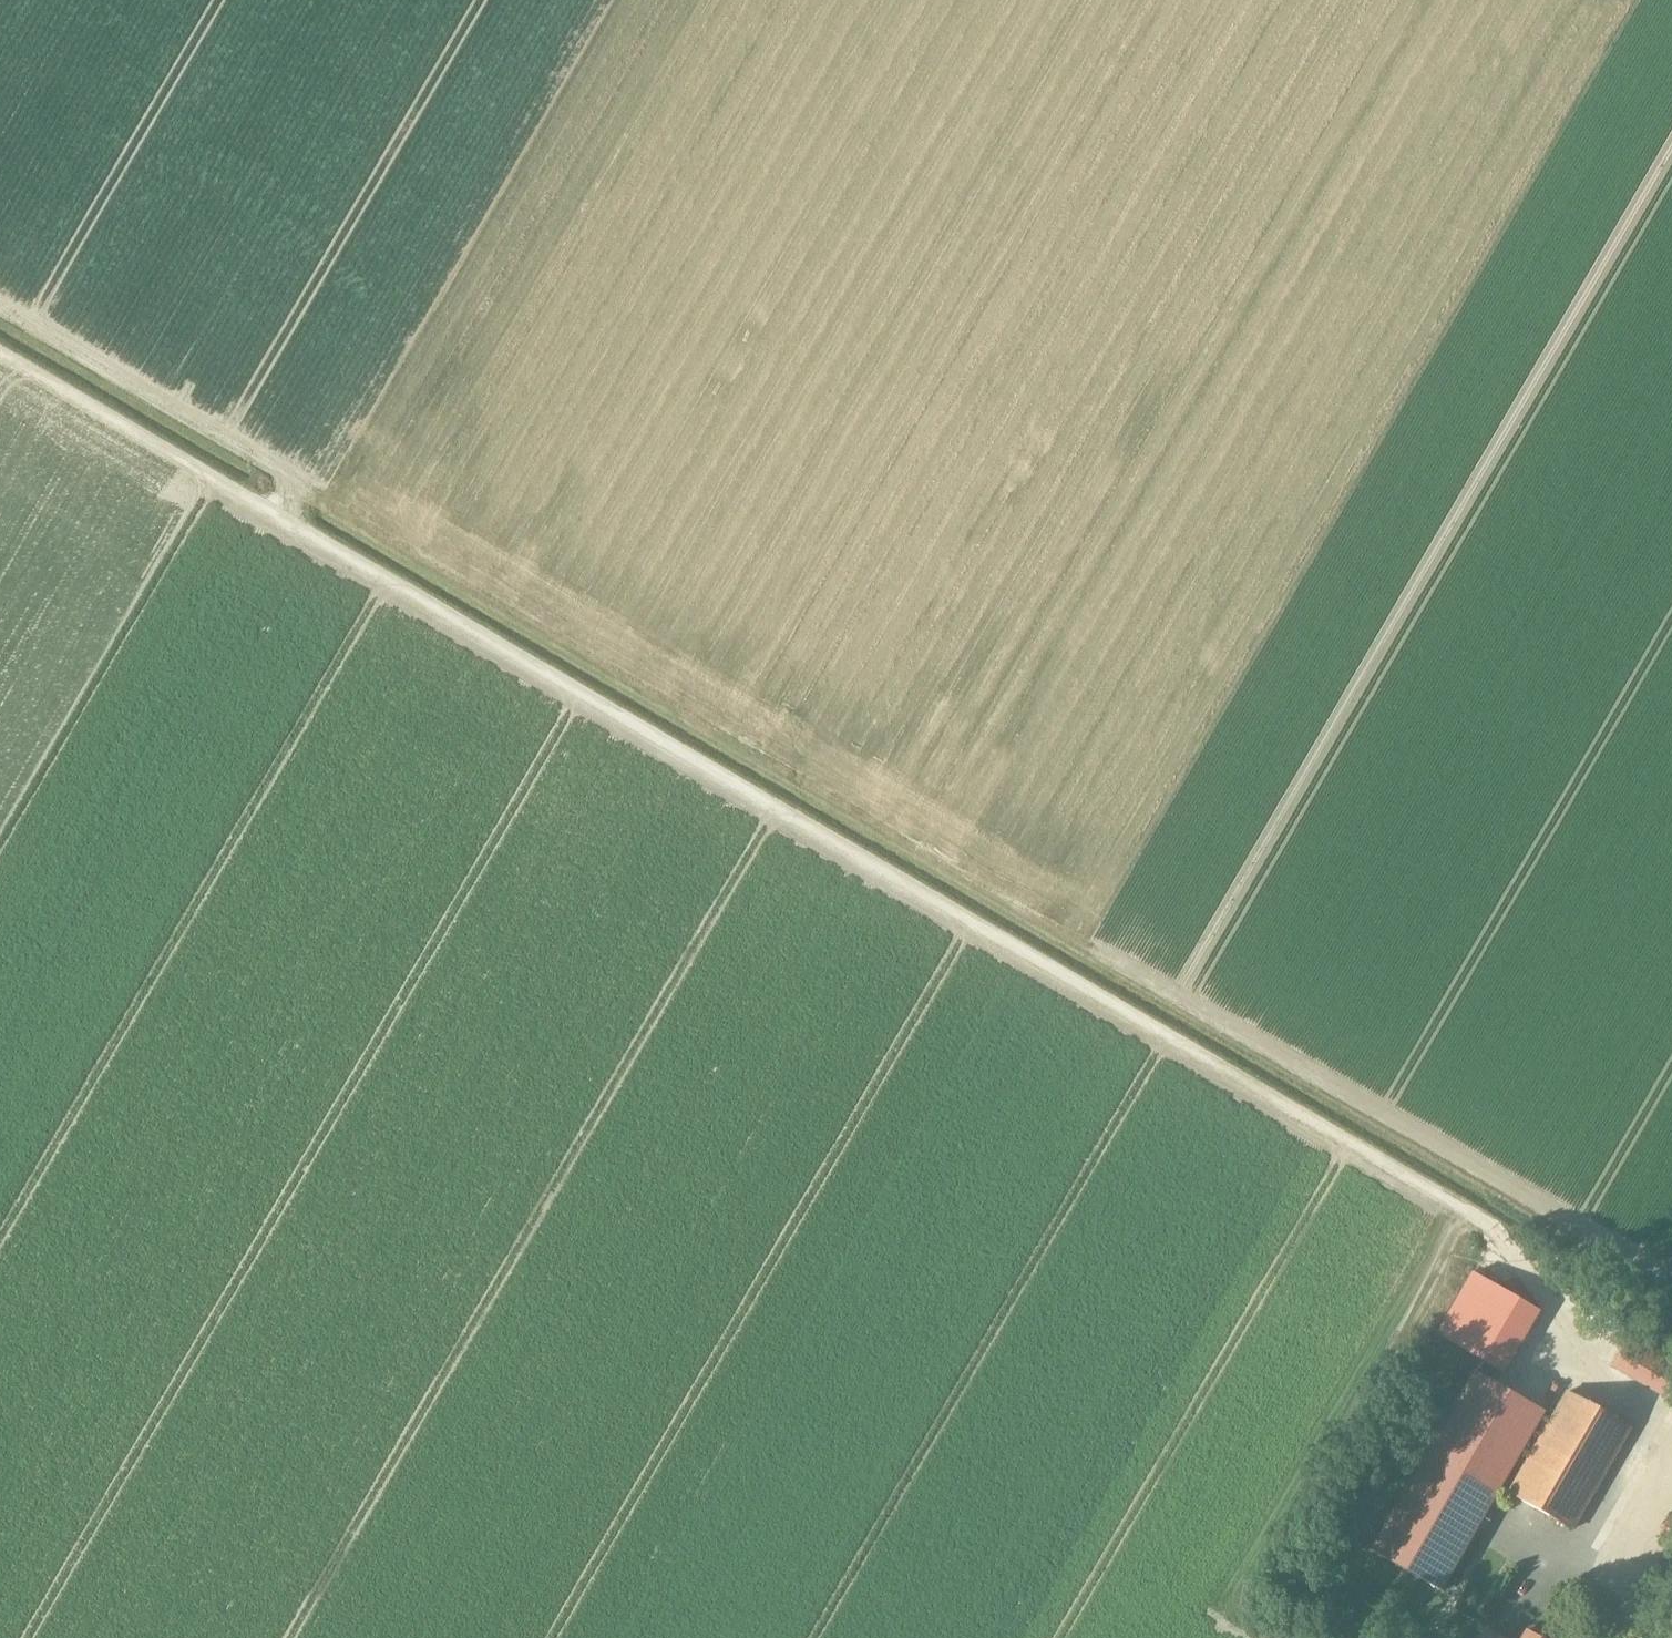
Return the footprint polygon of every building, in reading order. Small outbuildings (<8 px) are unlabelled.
[(1502,1372),(1538,1311),(1470,1271),(1434,1333),(1502,1372)] [(1671,1399),(1671,1358),(1629,1333),(1610,1367),(1670,1402),(1671,1399)] [(1474,1371),(1370,1549),(1442,1591),(1545,1412),(1474,1371)] [(1628,1427),(1564,1391),(1506,1492),(1569,1528),(1628,1427)] [(1542,1635),(1541,1630),(1532,1625),(1527,1626),(1520,1637),(1540,1637),(1542,1635)] [(1480,1637),(1500,1637),(1485,1629),(1480,1637)]
